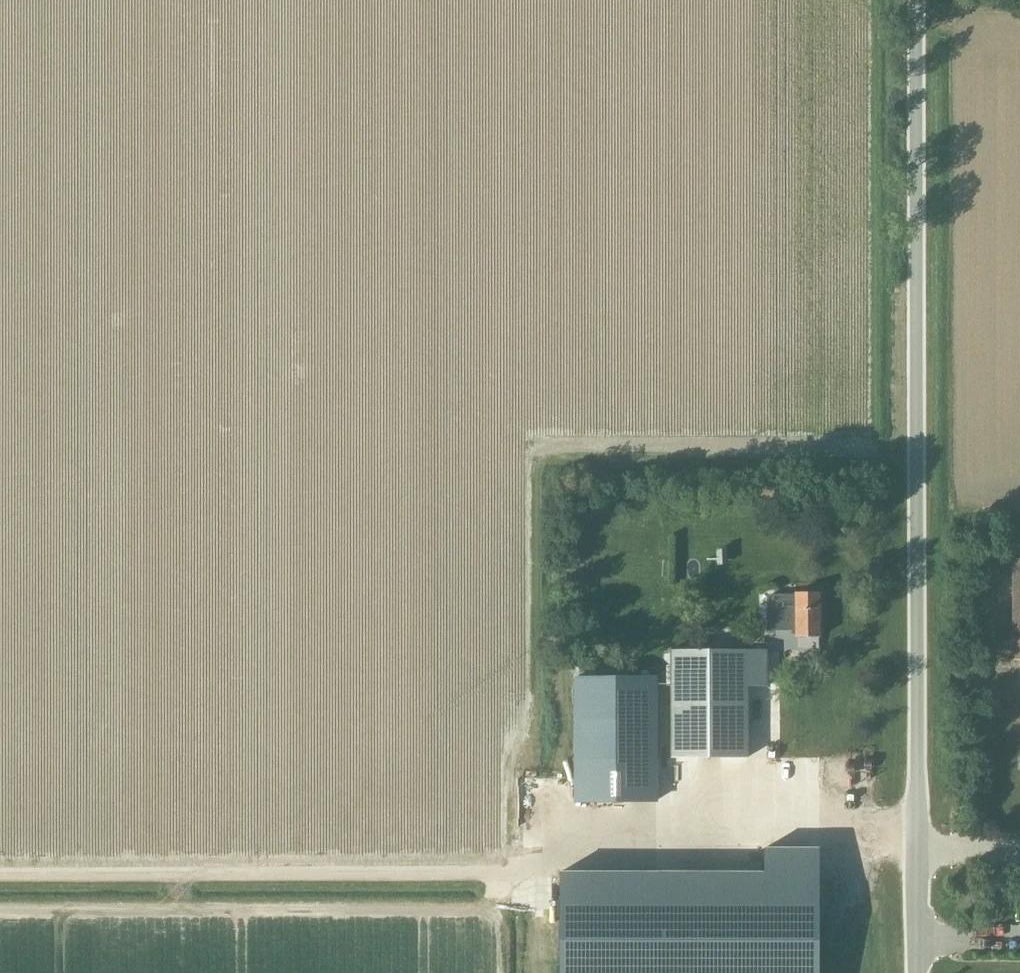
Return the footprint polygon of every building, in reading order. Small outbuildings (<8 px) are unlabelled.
[(1012,559),(1012,660),(1019,660),(1019,559),(1012,559)] [(796,637),(820,637),(819,592),(795,592),(795,594),(779,594),(779,629),(796,629),(796,637)] [(747,686),(767,686),(767,650),(671,650),(671,758),(747,758),(747,686)] [(574,803),(658,802),(657,676),(574,676),(574,803)] [(819,848),(764,848),(763,877),(738,876),(738,872),(559,872),(559,972),(819,972),(819,848)] [(751,864),(751,874),(761,874),(761,864),(751,864)]
